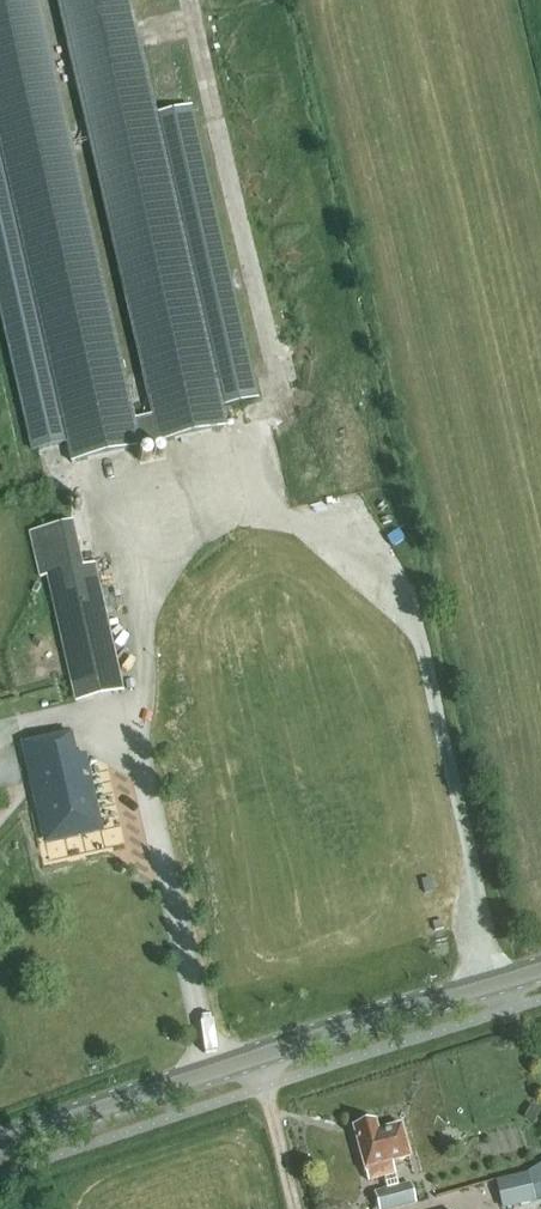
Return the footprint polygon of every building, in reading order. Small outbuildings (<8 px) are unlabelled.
[(154,419),(135,423),(39,0),(0,0),(0,143),(68,443),(72,462),(228,427),(224,407),(156,115),(131,0),(59,0),(154,419)] [(186,108),(156,115),(224,407),(252,401),(186,108)] [(0,143),(0,297),(35,450),(68,443),(0,143)] [(73,688),(120,677),(94,563),(82,566),(72,522),(31,531),(41,577),(48,575),(73,688)] [(94,796),(84,754),(75,756),(69,731),(23,742),(38,809),(42,808),(49,836),(96,826),(89,797),(94,796)] [(393,1162),(410,1157),(401,1125),(379,1131),(376,1122),(354,1128),(369,1181),(396,1174),(393,1162)] [(533,1203),(527,1176),(497,1182),(503,1208),(533,1203)] [(375,1193),(379,1208),(394,1208),(414,1204),(409,1184),(375,1193)]
